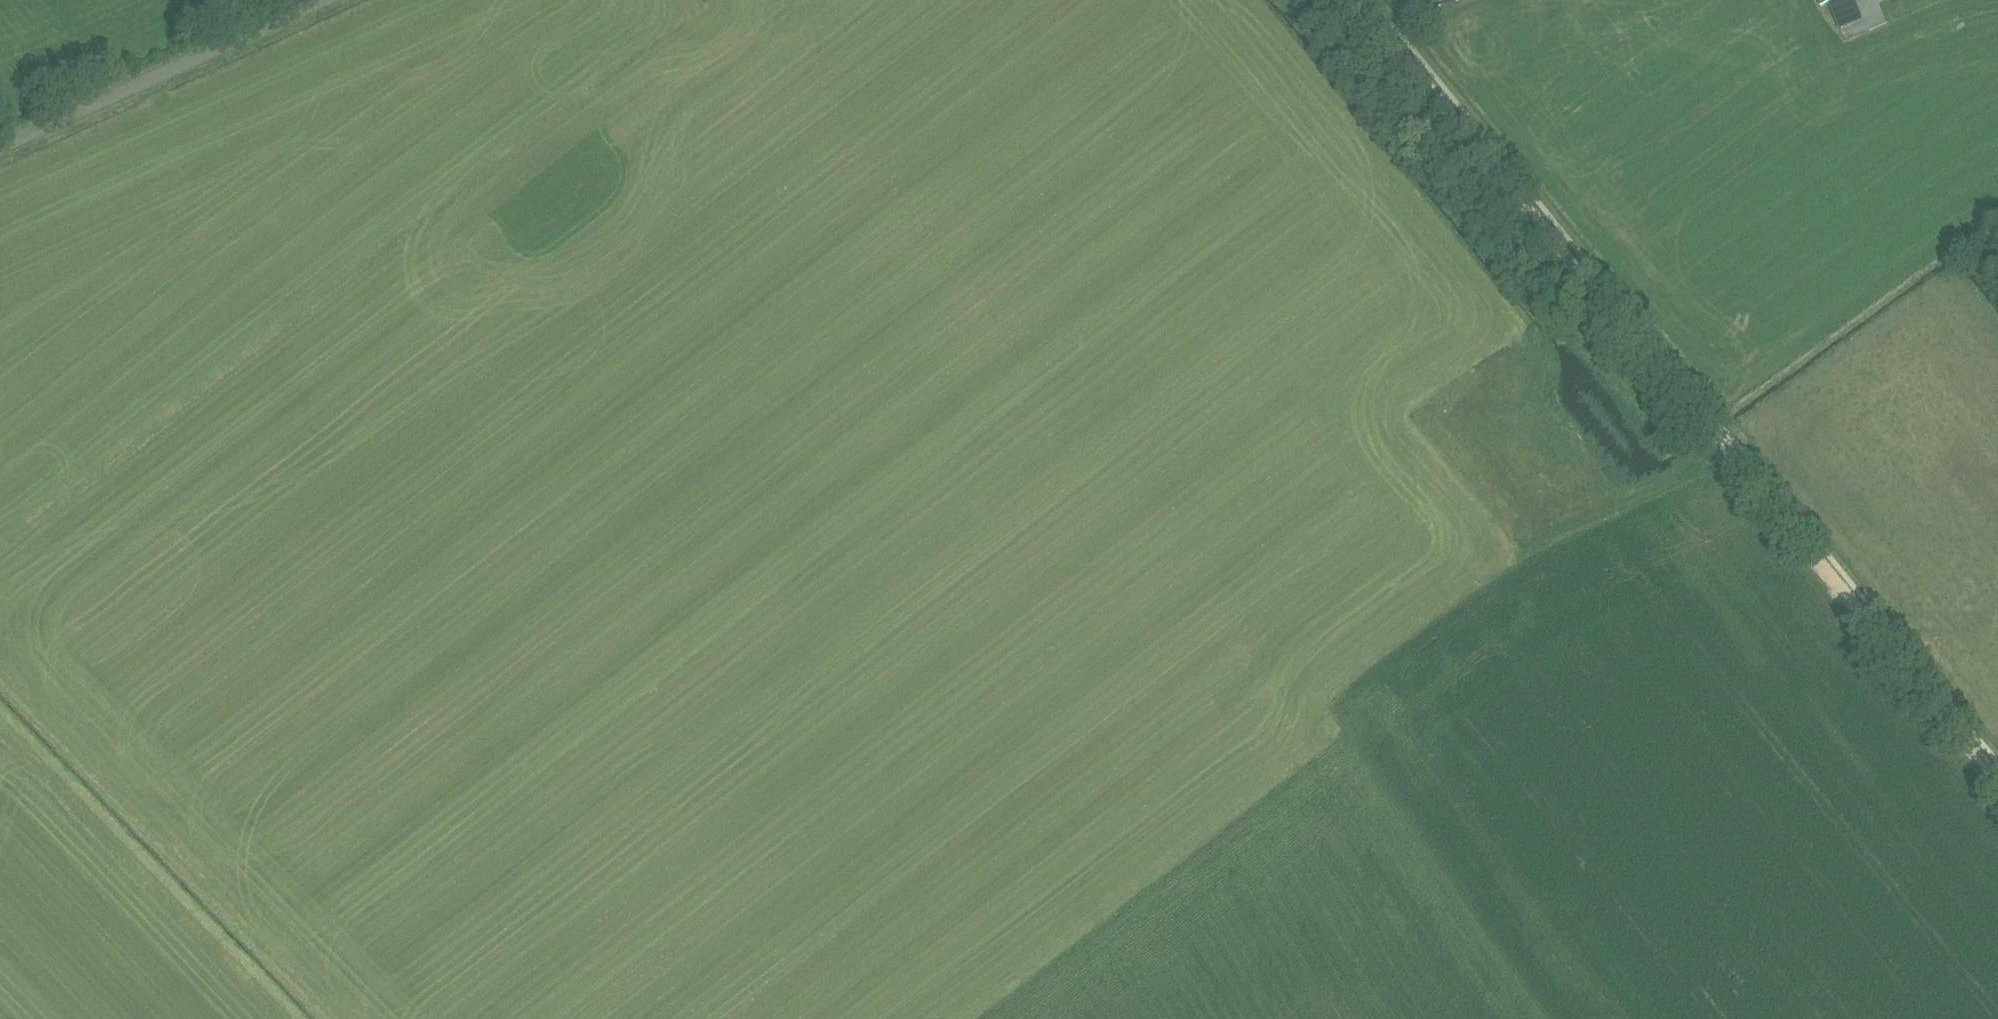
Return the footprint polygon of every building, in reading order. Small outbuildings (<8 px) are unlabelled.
[(1832,8),(1843,37),(1864,28),(1853,0),(1852,0),(1832,8)]
